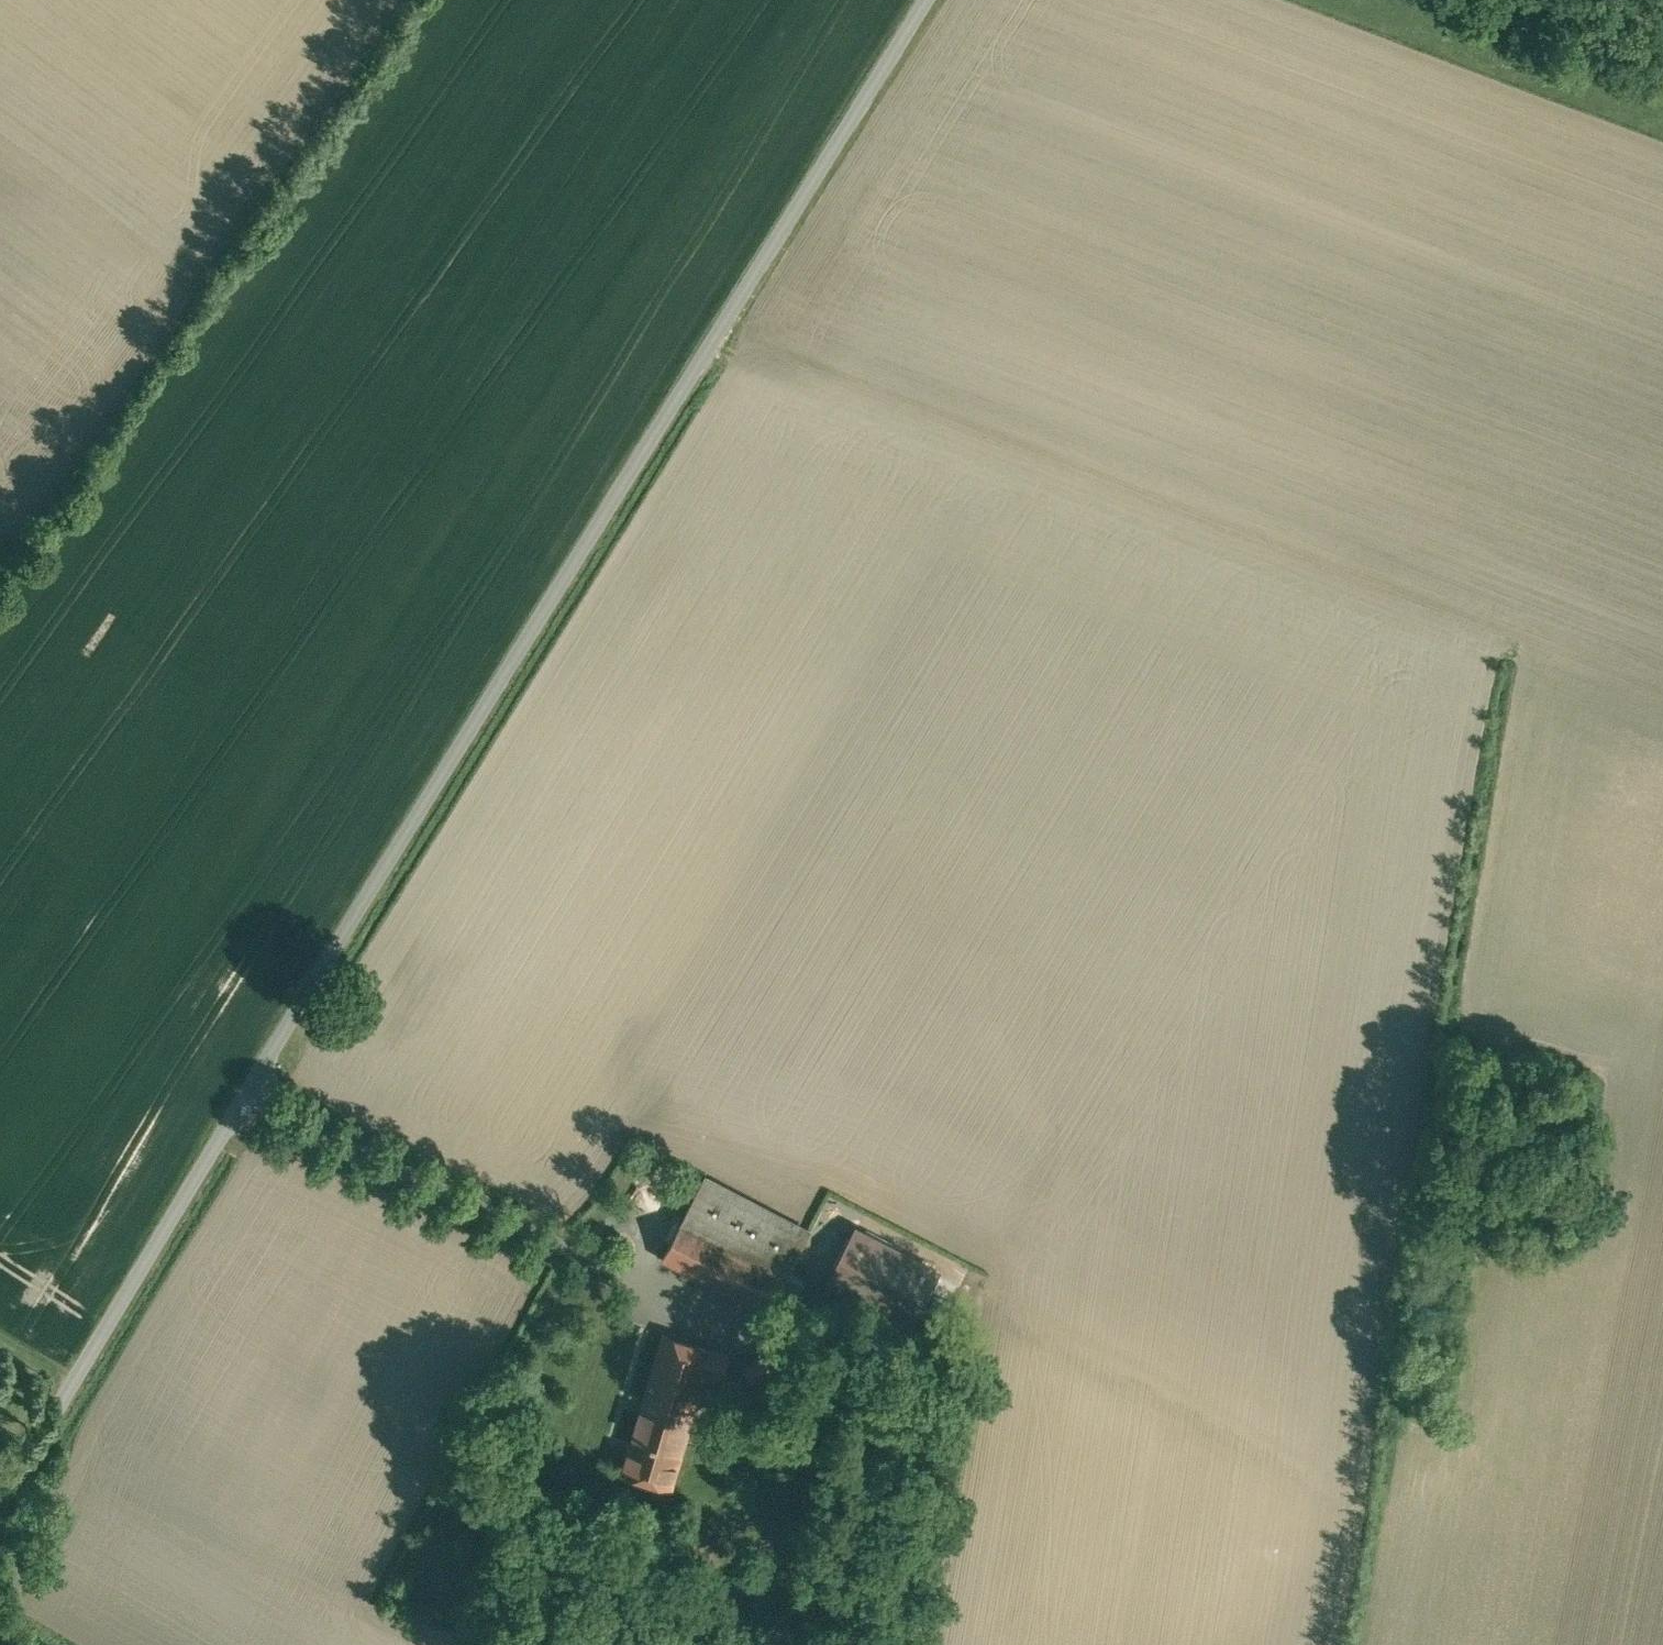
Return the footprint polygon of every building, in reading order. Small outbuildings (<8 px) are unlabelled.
[(826,1208),(721,1158),(683,1235),(787,1289),(826,1208)] [(977,1249),(878,1202),(849,1261),(948,1308),(977,1249)] [(705,1315),(653,1296),(626,1369),(678,1388),(705,1315)] [(757,1363),(775,1391),(815,1366),(797,1338),(757,1363)] [(677,1393),(630,1375),(611,1422),(658,1440),(677,1393)]
